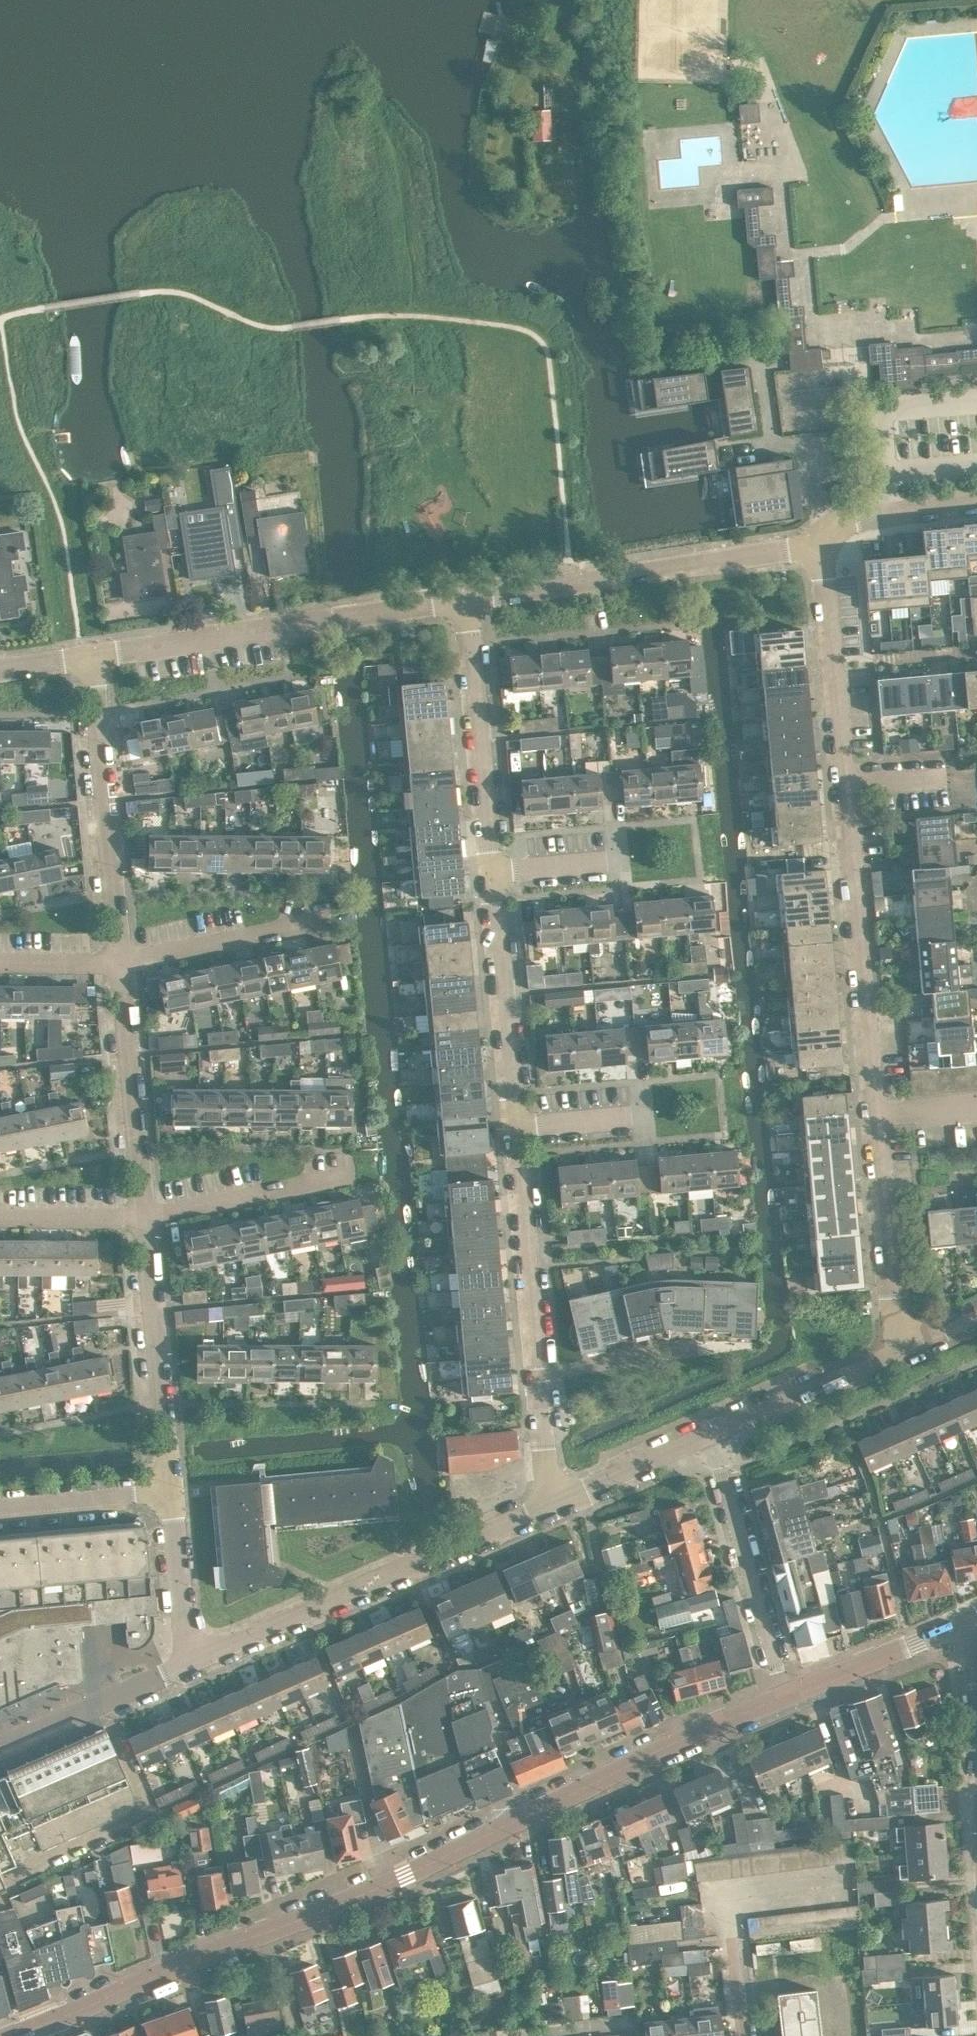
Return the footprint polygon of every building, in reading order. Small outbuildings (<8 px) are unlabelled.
[(740,124),(760,122),(758,102),(738,104),(740,124)] [(530,111),(531,140),(551,139),(549,110),(530,111)] [(790,350),(792,369),(822,367),(822,364),(821,358),(830,358),(829,349),(820,350),(820,349),(804,351),(801,317),(804,317),(803,305),(791,306),(788,277),(794,276),(793,260),(776,262),(775,246),(776,245),(775,234),(760,235),(758,206),(773,204),(772,186),(736,190),(737,207),(744,207),(747,241),(754,247),(756,247),(759,279),(775,278),(778,312),(784,318),(787,318),(789,350),(790,350)] [(869,345),(869,354),(879,353),(880,361),(881,379),(882,381),(892,380),(896,380),(897,387),(912,386),(911,379),(920,378),(926,377),(925,372),(927,372),(957,369),(957,362),(976,360),(976,348),(955,350),(955,351),(924,354),(923,346),(896,348),(896,342),(869,345)] [(730,434),(758,430),(749,366),(721,368),(725,394),(724,394),(730,434)] [(640,410),(687,403),(710,400),(706,370),(706,369),(636,379),(640,410)] [(651,480),(697,473),(718,470),(714,441),(646,451),(651,480)] [(738,496),(796,488),(793,457),(734,466),(738,496)] [(211,521),(182,525),(189,572),(232,566),(228,539),(241,538),(231,465),(212,468),(217,505),(217,510),(209,511),(211,521)] [(799,518),(797,496),(796,488),(738,496),(743,526),(799,518)] [(258,518),(256,499),(254,489),(239,491),(241,501),(242,501),(246,534),(258,533),(259,539),(264,538),(269,577),(307,572),(303,544),(309,543),(305,512),(258,518)] [(146,512),(164,510),(162,496),(144,498),(146,512)] [(164,512),(151,514),(154,533),(124,538),(129,569),(119,571),(124,599),(164,593),(157,548),(169,546),(164,512)] [(961,524),(962,526),(965,561),(967,560),(976,559),(976,522),(961,524)] [(962,526),(941,528),(946,579),(969,577),(968,575),(967,560),(965,561),(962,526)] [(941,528),(921,529),(923,553),(925,553),(928,581),(946,579),(941,528)] [(18,615),(19,615),(18,608),(25,607),(22,591),(26,590),(24,576),(12,578),(9,560),(17,559),(16,554),(19,553),(18,551),(24,550),(21,533),(0,536),(0,612),(1,618),(18,615)] [(234,546),(236,563),(247,561),(245,544),(234,546)] [(923,553),(904,555),(909,606),(930,604),(928,581),(925,553),(923,553)] [(904,555),(883,557),(888,608),(909,606),(904,555)] [(883,557),(862,559),(867,610),(888,608),(883,557)] [(968,575),(969,577),(969,583),(976,583),(976,574),(968,575)] [(741,629),(729,631),(731,655),(743,654),(741,629)] [(760,651),(803,647),(802,630),(758,634),(760,651)] [(965,630),(957,631),(958,642),(966,642),(965,630)] [(944,636),(932,637),(933,645),(945,644),(944,636)] [(932,637),(920,638),(921,646),(933,645),(932,637)] [(661,642),(665,678),(690,675),(686,639),(661,642)] [(903,639),(892,640),(892,648),(904,647),(903,639)] [(892,640),(880,641),(880,649),(892,648),(892,640)] [(611,642),(612,646),(611,646),(612,654),(600,655),(602,683),(639,680),(636,644),(628,645),(627,641),(611,642)] [(636,644),(639,680),(665,678),(661,642),(636,644)] [(803,647),(760,651),(761,669),(805,665),(803,647)] [(587,649),(570,651),(562,652),(565,687),(602,683),(600,655),(588,657),(587,649)] [(537,654),(540,689),(565,687),(562,652),(537,654)] [(540,689),(537,654),(511,656),(515,692),(540,689)] [(404,678),(420,677),(418,660),(402,662),(404,678)] [(379,664),(381,682),(388,681),(390,705),(404,703),(447,699),(445,680),(398,685),(396,663),(379,664)] [(805,665),(761,669),(763,686),(806,682),(805,665)] [(976,708),(976,674),(976,670),(952,672),(955,710),(976,708)] [(927,675),(931,712),(955,710),(952,672),(927,675)] [(902,677),(906,714),(931,712),(927,675),(908,677),(902,677)] [(897,677),(877,679),(880,717),(906,714),(902,677),(897,677)] [(806,682),(763,686),(764,704),(808,700),(806,682)] [(286,692),(292,727),(317,722),(310,688),(286,692)] [(262,697),(268,732),(292,727),(286,692),(262,697)] [(226,712),(231,739),(268,732),(262,697),(236,702),(237,710),(226,712)] [(406,721),(449,716),(447,699),(404,703),(406,721)] [(764,704),(766,722),(810,718),(808,700),(764,704)] [(667,706),(669,719),(684,717),(682,705),(667,706)] [(669,719),(667,706),(652,708),(653,720),(669,719)] [(213,707),(195,710),(187,712),(194,746),(231,739),(226,712),(215,714),(213,707)] [(162,716),(169,750),(194,746),(187,712),(162,716)] [(641,713),(633,714),(634,722),(642,721),(641,713)] [(169,750),(162,716),(137,721),(143,755),(169,750)] [(449,716),(406,721),(408,739),(450,734),(449,716)] [(543,718),(544,730),(558,729),(556,716),(543,718)] [(544,730),(543,718),(518,720),(519,732),(544,730)] [(768,740),(811,736),(810,718),(766,722),(768,740)] [(669,724),(670,736),(685,735),(684,723),(669,724)] [(670,736),(669,724),(653,725),(654,737),(670,736)] [(2,731),(2,763),(25,763),(25,732),(2,731)] [(25,732),(25,763),(50,764),(50,732),(25,732)] [(408,739),(402,739),(404,756),(409,755),(452,751),(450,734),(408,739)] [(545,736),(546,748),(559,747),(558,735),(545,736)] [(546,748),(545,736),(520,738),(521,750),(546,748)] [(811,736),(768,740),(769,757),(813,753),(811,736)] [(952,737),(932,739),(933,750),(952,748),(952,737)] [(909,751),(908,738),(901,739),(902,751),(909,751)] [(908,738),(909,751),(917,750),(916,738),(908,738)] [(890,744),(883,745),(884,754),(891,753),(890,744)] [(670,751),(672,766),(673,766),(676,801),(701,799),(697,748),(670,751)] [(757,757),(756,749),(739,750),(740,759),(757,757)] [(452,751),(409,755),(411,773),(454,769),(452,751)] [(813,753),(769,757),(771,774),(815,770),(813,753)] [(300,768),(301,778),(315,777),(313,765),(299,766),(300,768)] [(342,778),(341,765),(316,768),(317,780),(342,778)] [(238,771),(239,782),(274,777),(272,766),(238,771)] [(300,768),(299,766),(283,768),(284,780),(301,778),(300,768)] [(672,766),(668,766),(648,768),(651,803),(676,801),(673,766),(672,766)] [(611,772),(613,800),(624,799),(625,806),(651,803),(648,768),(611,772)] [(412,788),(413,791),(455,787),(454,769),(411,773),(400,774),(401,789),(412,788)] [(815,770),(771,774),(773,792),(816,787),(815,770)] [(601,801),(613,800),(611,772),(573,775),(576,811),(602,809),(601,801)] [(548,778),(552,813),(576,811),(573,775),(548,778)] [(159,779),(160,791),(174,790),(172,778),(159,779)] [(552,813),(548,778),(522,780),(525,816),(552,813)] [(160,791),(159,779),(134,781),(135,794),(160,791)] [(302,784),(303,796),(316,795),(315,783),(302,784)] [(303,796),(302,784),(284,786),(285,798),(303,796)] [(251,789),(252,801),(266,799),(264,787),(251,789)] [(457,805),(455,787),(413,791),(414,809),(457,805)] [(816,787),(773,792),(774,808),(774,809),(818,805),(816,787)] [(252,801),(251,789),(234,790),(235,802),(252,801)] [(25,793),(26,805),(49,803),(48,791),(25,793)] [(200,793),(202,805),(215,804),(214,792),(200,793)] [(26,805),(25,793),(12,794),(13,806),(26,805)] [(202,805),(200,793),(184,795),(185,807),(202,805)] [(139,813),(162,811),(161,799),(138,801),(139,813)] [(416,827),(459,823),(457,805),(414,809),(416,827)] [(776,824),(776,826),(819,822),(818,805),(774,809),(774,808),(762,809),(764,826),(776,824)] [(26,812),(27,824),(51,822),(50,811),(26,812)] [(27,824),(26,812),(15,813),(16,825),(27,824)] [(951,814),(914,818),(916,843),(954,840),(951,814)] [(819,822),(776,826),(777,844),(821,840),(819,822)] [(459,823),(416,827),(418,844),(460,840),(459,823)] [(177,870),(177,835),(151,835),(151,870),(177,870)] [(177,835),(177,870),(202,870),(202,835),(177,835)] [(202,835),(202,870),(227,870),(227,835),(202,835)] [(227,870),(253,870),(252,836),(227,835),(227,870)] [(252,836),(253,870),(278,871),(278,836),(252,836)] [(303,836),(278,836),(278,871),(303,871),(303,836)] [(303,836),(303,871),(329,871),(329,836),(303,836)] [(460,840),(418,844),(419,861),(462,857),(460,840)] [(956,865),(954,840),(916,843),(919,867),(919,869),(948,866),(956,865)] [(59,850),(34,854),(40,886),(64,881),(59,850)] [(967,853),(967,862),(976,861),(976,853),(976,852),(967,853)] [(10,859),(17,890),(40,886),(34,854),(10,859)] [(395,855),(384,856),(385,863),(396,862),(395,855)] [(462,857),(419,861),(421,879),(464,874),(462,857)] [(803,857),(786,858),(787,873),(804,871),(803,857)] [(17,890),(10,859),(0,861),(0,893),(17,890)] [(913,894),(950,890),(948,866),(919,869),(919,867),(910,868),(913,894)] [(825,888),(824,869),(804,871),(787,873),(775,874),(777,892),(782,892),(825,888)] [(421,879),(416,879),(417,897),(428,896),(429,908),(455,906),(453,894),(465,893),(464,874),(421,879)] [(765,874),(749,875),(751,892),(767,891),(765,874)] [(881,882),(872,883),(873,895),(882,895),(881,882)] [(782,892),(784,909),(784,910),(827,906),(825,888),(782,892)] [(950,890),(913,894),(915,918),(953,915),(950,890)] [(699,939),(698,931),(714,929),(711,895),(686,897),(689,932),(688,932),(689,940),(699,939)] [(883,896),(873,897),(875,909),(884,908),(883,896)] [(663,934),(688,932),(689,932),(686,897),(660,900),(663,934)] [(635,911),(624,912),(626,938),(663,934),(660,900),(634,902),(635,911)] [(602,952),(601,940),(626,938),(624,912),(611,913),(610,905),(586,907),(589,941),(588,941),(589,953),(592,956),(600,955),(602,952)] [(827,906),(784,910),(786,927),(829,923),(827,906)] [(564,944),(588,941),(589,941),(586,907),(561,910),(564,944)] [(564,944),(561,910),(536,912),(539,946),(564,944)] [(953,915),(915,918),(917,943),(955,939),(953,915)] [(537,920),(523,921),(524,933),(538,932),(537,920)] [(426,942),(470,938),(468,921),(424,925),(426,942)] [(829,923),(786,927),(787,944),(830,940),(829,923)] [(756,937),(754,939),(755,943),(757,945),(761,945),(763,942),(763,939),(760,936),(756,937)] [(470,938),(426,942),(428,960),(471,956),(470,938)] [(955,939),(917,943),(920,967),(957,964),(955,939)] [(830,940),(787,944),(789,963),(832,959),(830,940)] [(308,948),(316,982),(341,977),(334,943),(308,948)] [(890,946),(879,947),(880,958),(891,957),(890,946)] [(285,953),(292,987),(316,982),(308,948),(285,953)] [(266,992),(291,987),(292,987),(285,953),(259,958),(266,992)] [(471,956),(428,960),(429,978),(473,974),(471,956)] [(235,962),(242,997),(266,992),(259,958),(235,962)] [(832,959),(789,963),(790,979),(834,975),(832,959)] [(692,961),(693,973),(707,972),(706,960),(692,961)] [(693,973),(692,961),(676,963),(677,975),(693,973)] [(211,967),(218,1001),(242,997),(235,962),(211,967)] [(922,993),(931,992),(960,990),(960,989),(959,976),(972,975),(970,963),(957,964),(920,967),(922,993)] [(726,966),(713,967),(715,980),(727,979),(726,966)] [(193,1006),(218,1001),(211,967),(186,972),(193,1006)] [(602,968),(594,969),(594,979),(603,979),(602,968)] [(566,973),(567,985),(582,983),(581,971),(566,973)] [(193,1006),(186,972),(161,977),(168,1011),(193,1006)] [(567,985),(566,973),(542,975),(543,987),(567,985)] [(429,978),(431,996),(475,992),(473,974),(429,978)] [(834,975),(790,979),(792,996),(835,992),(834,975)] [(694,991),(709,990),(708,978),(693,979),(694,991)] [(694,991),(693,979),(677,980),(679,992),(694,991)] [(2,986),(3,1018),(25,1018),(26,986),(2,986)] [(25,1018),(48,1019),(50,1019),(50,987),(26,986),(25,1018)] [(74,987),(50,987),(50,1019),(48,1019),(48,1047),(49,1047),(50,1059),(73,1057),(72,1045),(61,1046),(61,1019),(74,1019),(74,987)] [(968,988),(969,991),(976,998),(976,987),(973,988),(968,988)] [(967,988),(960,989),(960,990),(931,992),(933,1017),(970,1014),(967,988)] [(568,991),(569,1003),(584,1001),(582,989),(568,991)] [(569,1003),(568,991),(544,993),(545,1005),(569,1003)] [(475,992),(431,996),(433,1013),(476,1009),(475,992)] [(794,1014),(837,1010),(835,992),(792,996),(794,1014)] [(433,1013),(434,1031),(478,1027),(476,1009),(433,1013)] [(696,1012),(700,1056),(726,1054),(722,1019),(720,1019),(720,1010),(696,1012)] [(837,1010),(794,1014),(795,1031),(838,1027),(837,1010)] [(672,1023),(675,1059),(700,1056),(696,1012),(672,1011),(673,1023),(672,1023)] [(972,1032),(970,1014),(933,1017),(935,1040),(936,1042),(972,1038),(976,1038),(976,1032),(972,1032)] [(324,1021),(325,1033),(339,1032),(338,1019),(324,1021)] [(325,1033),(324,1021),(307,1022),(308,1035),(325,1033)] [(635,1027),(637,1054),(648,1053),(649,1061),(675,1059),(672,1023),(635,1027)] [(273,1026),(275,1038),(289,1036),(288,1024),(273,1026)] [(275,1038),(273,1026),(257,1027),(258,1039),(275,1038)] [(480,1045),(478,1027),(434,1031),(436,1049),(480,1045)] [(625,1055),(636,1054),(637,1054),(635,1027),(597,1030),(601,1066),(626,1064),(625,1055)] [(838,1027),(795,1031),(797,1049),(840,1045),(838,1027)] [(223,1030),(225,1042),(239,1041),(237,1029),(223,1030)] [(225,1042),(223,1030),(207,1032),(208,1044),(225,1042)] [(572,1033),(575,1069),(601,1066),(597,1030),(572,1033)] [(575,1069),(572,1033),(545,1035),(549,1071),(575,1069)] [(160,1035),(161,1047),(185,1045),(184,1034),(160,1035)] [(326,1038),(327,1050),(341,1049),(340,1037),(326,1038)] [(327,1050),(326,1038),(309,1040),(310,1052),(327,1050)] [(929,1064),(929,1067),(931,1067),(943,1065),(954,1064),(966,1063),(975,1062),(972,1038),(936,1042),(935,1040),(927,1041),(929,1064)] [(276,1043),(277,1055),(290,1054),(289,1042),(276,1043)] [(277,1055),(276,1043),(259,1045),(260,1057),(277,1055)] [(480,1045),(436,1049),(438,1066),(481,1062),(480,1045)] [(797,1049),(799,1068),(842,1064),(840,1045),(797,1049)] [(37,1060),(38,1060),(50,1059),(49,1047),(48,1047),(36,1048),(37,1060)] [(225,1048),(227,1060),(240,1059),(239,1047),(225,1048)] [(227,1060),(225,1048),(208,1049),(210,1062),(227,1060)] [(185,1052),(162,1054),(163,1066),(186,1064),(185,1052)] [(3,1055),(3,1063),(17,1062),(16,1054),(3,1055)] [(481,1062),(438,1066),(439,1084),(483,1080),(481,1062)] [(969,1090),(976,1089),(976,1062),(975,1062),(966,1063),(969,1090)] [(954,1064),(957,1091),(969,1090),(966,1063),(954,1064)] [(75,1076),(74,1064),(51,1066),(52,1078),(75,1076)] [(954,1064),(943,1065),(946,1092),(957,1091),(954,1064)] [(931,1067),(934,1093),(946,1092),(943,1065),(931,1067)] [(921,1068),(924,1094),(934,1093),(931,1067),(929,1067),(921,1068)] [(909,1069),(912,1095),(924,1094),(921,1068),(909,1069)] [(326,1076),(326,1089),(301,1089),(301,1124),(327,1124),(327,1076),(326,1076)] [(327,1076),(327,1124),(352,1124),(352,1089),(351,1089),(351,1076),(327,1076)] [(293,1128),(293,1124),(301,1124),(301,1089),(298,1089),(299,1080),(290,1079),(290,1089),(277,1088),(276,1124),(277,1124),(277,1127),(280,1131),(289,1131),(293,1128)] [(439,1084),(441,1101),(441,1102),(485,1097),(483,1080),(439,1084)] [(201,1088),(175,1088),(175,1124),(200,1124),(201,1088)] [(200,1124),(226,1124),(227,1088),(201,1088),(200,1124)] [(251,1124),(251,1088),(227,1088),(226,1124),(251,1124)] [(268,1127),(268,1124),(276,1124),(277,1088),(251,1088),(251,1124),(252,1124),(252,1127),(255,1130),(264,1130),(268,1127)] [(59,1091),(56,1092),(51,1093),(53,1107),(58,1106),(65,1137),(89,1132),(83,1101),(61,1106),(59,1091)] [(802,1114),(846,1110),(844,1093),(801,1097),(802,1114)] [(41,1142),(65,1137),(58,1106),(53,1107),(37,1110),(34,1096),(26,1097),(29,1112),(35,1111),(41,1142)] [(485,1097),(441,1102),(443,1119),(486,1115),(485,1097)] [(18,1146),(41,1142),(35,1111),(29,1112),(14,1114),(11,1100),(3,1102),(5,1116),(11,1115),(18,1146)] [(846,1110),(802,1114),(804,1132),(848,1128),(846,1110)] [(18,1146),(11,1115),(5,1116),(0,1117),(0,1150),(18,1146)] [(486,1115),(443,1119),(444,1136),(488,1132),(486,1115)] [(365,1136),(375,1135),(374,1123),(364,1124),(365,1136)] [(848,1128),(804,1132),(805,1148),(849,1144),(848,1128)] [(490,1151),(488,1132),(444,1136),(446,1155),(445,1155),(446,1169),(477,1166),(487,1165),(485,1151),(490,1151)] [(849,1144),(805,1148),(807,1167),(851,1163),(849,1144)] [(709,1152),(712,1188),(738,1185),(735,1149),(709,1152)] [(684,1154),(688,1190),(712,1188),(709,1152),(684,1154)] [(648,1165),(651,1194),(688,1190),(684,1154),(658,1156),(659,1164),(648,1165)] [(635,1159),(617,1161),(610,1161),(613,1197),(651,1194),(648,1165),(636,1167),(635,1159)] [(584,1164),(587,1200),(613,1197),(610,1161),(584,1164)] [(851,1163),(807,1167),(809,1184),(853,1181),(851,1163)] [(587,1200),(584,1164),(558,1166),(562,1202),(587,1200)] [(449,1183),(451,1201),(494,1197),(492,1179),(478,1180),(477,1166),(446,1169),(448,1183),(449,1183)] [(853,1181),(809,1184),(810,1202),(854,1198),(853,1181)] [(494,1197),(451,1201),(452,1218),(496,1214),(494,1197)] [(854,1198),(810,1202),(812,1219),(856,1215),(854,1198)] [(333,1204),(340,1239),(367,1234),(366,1233),(361,1206),(360,1199),(333,1204)] [(361,1206),(366,1233),(379,1230),(374,1203),(361,1206)] [(340,1239),(333,1204),(309,1209),(316,1244),(340,1239)] [(956,1245),(976,1243),(976,1212),(976,1206),(953,1208),(956,1245)] [(930,1248),(955,1245),(956,1245),(953,1208),(926,1211),(930,1248)] [(309,1209),(284,1214),(291,1248),(316,1244),(309,1209)] [(260,1218),(266,1253),(291,1248),(284,1214),(260,1218)] [(452,1218),(453,1221),(447,1221),(448,1237),(454,1236),(497,1232),(496,1214),(452,1218)] [(715,1217),(716,1229),(731,1227),(730,1215),(715,1217)] [(856,1215),(812,1219),(813,1237),(857,1233),(856,1215)] [(716,1229),(715,1217),(699,1218),(701,1230),(716,1229)] [(266,1253),(260,1218),(236,1223),(242,1258),(266,1253)] [(210,1228),(217,1263),(242,1258),(236,1223),(210,1228)] [(630,1226),(616,1227),(617,1236),(631,1235),(630,1226)] [(590,1228),(591,1240),(606,1239),(605,1227),(590,1228)] [(191,1268),(217,1263),(210,1228),(184,1233),(191,1268)] [(591,1240),(590,1228),(566,1230),(567,1242),(591,1240)] [(456,1253),(499,1249),(497,1232),(454,1236),(456,1253)] [(857,1233),(813,1237),(815,1254),(859,1250),(857,1233)] [(2,1241),(1,1273),(0,1273),(0,1288),(5,1288),(5,1273),(19,1273),(19,1274),(25,1274),(26,1241),(2,1241)] [(50,1241),(26,1241),(25,1274),(19,1274),(19,1288),(28,1288),(29,1274),(43,1274),(49,1274),(50,1241)] [(74,1242),(50,1241),(49,1274),(43,1274),(43,1289),(52,1289),(53,1273),(68,1274),(73,1274),(74,1242)] [(77,1289),(77,1274),(98,1274),(98,1242),(74,1242),(73,1274),(68,1274),(68,1289),(77,1289)] [(499,1249),(456,1253),(457,1271),(501,1267),(499,1249)] [(859,1250),(815,1254),(817,1271),(861,1268),(859,1250)] [(659,1253),(660,1269),(672,1267),(673,1251),(659,1253)] [(660,1269),(659,1253),(645,1254),(649,1270),(660,1269)] [(690,1255),(690,1267),(701,1267),(701,1255),(690,1255)] [(705,1255),(705,1268),(716,1268),(717,1255),(705,1255)] [(616,1273),(614,1264),(603,1266),(606,1276),(616,1273)] [(501,1267),(457,1271),(459,1289),(502,1285),(501,1267)] [(817,1271),(818,1290),(862,1286),(861,1268),(817,1271)] [(347,1278),(348,1288),(363,1286),(362,1274),(347,1276),(347,1278)] [(347,1276),(322,1278),(325,1290),(348,1288),(347,1278),(347,1276)] [(661,1279),(666,1328),(671,1327),(671,1329),(686,1329),(686,1327),(696,1327),(698,1279),(674,1278),(661,1279)] [(297,1281),(298,1293),(313,1291),(312,1279),(297,1281)] [(625,1286),(637,1332),(646,1330),(647,1333),(662,1329),(662,1328),(666,1328),(661,1279),(649,1280),(625,1286)] [(698,1279),(696,1327),(712,1327),(713,1330),(726,1331),(727,1280),(698,1279)] [(730,1331),(730,1336),(755,1337),(757,1281),(727,1280),(726,1331),(730,1331)] [(298,1293),(297,1281),(281,1282),(282,1294),(298,1293)] [(248,1285),(249,1297),(262,1296),(261,1284),(248,1285)] [(249,1297),(248,1285),(231,1287),(232,1299),(249,1297)] [(459,1289),(461,1306),(461,1307),(504,1302),(502,1285),(459,1289)] [(625,1286),(597,1292),(609,1342),(621,1339),(620,1336),(637,1332),(625,1286)] [(184,1292),(185,1303),(209,1301),(207,1289),(184,1292)] [(349,1293),(350,1305),(365,1304),(364,1292),(349,1293)] [(597,1292),(568,1299),(580,1353),(605,1347),(603,1343),(609,1342),(597,1292)] [(350,1305),(349,1293),(333,1295),(334,1307),(350,1305)] [(299,1298),(300,1310),(315,1309),(313,1297),(299,1298)] [(300,1310),(299,1298),(283,1300),(284,1312),(300,1310)] [(75,1315),(99,1313),(98,1301),(73,1303),(75,1315)] [(250,1303),(251,1315),(264,1314),(263,1302),(250,1303)] [(504,1302),(461,1307),(462,1324),(506,1320),(504,1302)] [(251,1315),(250,1303),(232,1305),(233,1317),(251,1315)] [(176,1322),(187,1322),(210,1320),(209,1308),(186,1309),(175,1310),(176,1322)] [(100,1331),(99,1319),(75,1321),(76,1334),(100,1331)] [(506,1320),(462,1324),(464,1341),(507,1337),(506,1320)] [(55,1334),(46,1335),(49,1351),(57,1350),(55,1334)] [(464,1341),(466,1359),(509,1355),(507,1337),(464,1341)] [(199,1380),(221,1380),(224,1380),(224,1344),(199,1344),(199,1380)] [(249,1380),(250,1344),(224,1344),(224,1380),(249,1380)] [(250,1344),(249,1380),(274,1380),(274,1344),(250,1344)] [(274,1344),(274,1380),(300,1380),(300,1344),(274,1344)] [(300,1344),(300,1380),(324,1380),(325,1344),(300,1344)] [(350,1381),(350,1344),(325,1344),(324,1380),(350,1381)] [(376,1345),(354,1344),(350,1344),(350,1381),(376,1381),(376,1345)] [(83,1346),(79,1346),(73,1347),(76,1361),(82,1360),(88,1392),(112,1387),(106,1356),(86,1360),(83,1346)] [(65,1397),(88,1392),(82,1360),(76,1361),(61,1364),(58,1350),(49,1352),(52,1366),(58,1364),(65,1397)] [(41,1401),(65,1397),(58,1364),(52,1366),(37,1369),(34,1355),(26,1357),(28,1371),(35,1370),(41,1401)] [(509,1355),(466,1359),(467,1376),(511,1372),(509,1355)] [(17,1406),(41,1401),(35,1370),(28,1371),(13,1374),(11,1360),(2,1362),(5,1376),(11,1375),(17,1406)] [(511,1372),(467,1376),(469,1395),(512,1391),(511,1372)] [(17,1406),(11,1375),(5,1376),(0,1377),(0,1410),(17,1406)] [(962,1430),(976,1424),(976,1401),(973,1391),(949,1401),(962,1430)] [(949,1401),(926,1412),(938,1440),(962,1430),(949,1401)] [(470,1407),(470,1416),(471,1421),(494,1419),(493,1405),(470,1407)] [(903,1422),(915,1450),(938,1440),(926,1412),(903,1422)] [(903,1422),(879,1432),(891,1460),(915,1450),(903,1422)] [(515,1430),(500,1432),(503,1462),(518,1456),(515,1430)] [(500,1432),(486,1433),(489,1469),(503,1462),(500,1432)] [(867,1471),(869,1470),(891,1460),(879,1432),(855,1442),(867,1471)] [(486,1433),(472,1434),(476,1470),(489,1469),(486,1433)] [(472,1434),(459,1435),(462,1471),(476,1470),(472,1434)] [(459,1435),(445,1437),(449,1472),(462,1471),(459,1435)] [(953,1475),(957,1484),(975,1476),(971,1467),(953,1475)] [(267,1484),(269,1501),(271,1518),(277,1518),(277,1525),(399,1513),(395,1468),(273,1479),(274,1483),(267,1484)] [(957,1484),(953,1475),(937,1483),(941,1491),(957,1484)] [(800,1494),(826,1487),(823,1479),(797,1486),(795,1478),(750,1490),(755,1508),(800,1496),(800,1494)] [(215,1485),(217,1506),(269,1501),(267,1484),(261,1485),(261,1481),(215,1485)] [(836,1484),(826,1487),(828,1495),(838,1493),(836,1484)] [(802,1503),(828,1495),(826,1487),(800,1494),(800,1496),(755,1508),(759,1523),(804,1511),(802,1503)] [(907,1496),(911,1505),(913,1504),(930,1496),(925,1488),(907,1496)] [(960,1492),(950,1494),(951,1500),(952,1500),(955,1504),(962,1502),(960,1492)] [(911,1505),(907,1496),(892,1501),(895,1510),(911,1505)] [(939,1501),(940,1514),(949,1513),(952,1509),(952,1500),(951,1500),(939,1501)] [(219,1526),(265,1521),(265,1519),(271,1518),(269,1501),(217,1506),(219,1526)] [(684,1504),(659,1511),(664,1531),(696,1523),(692,1510),(686,1511),(684,1504)] [(650,1507),(628,1513),(631,1522),(652,1516),(650,1507)] [(807,1523),(806,1520),(804,1511),(759,1523),(765,1544),(837,1524),(836,1523),(835,1519),(833,1512),(813,1518),(814,1521),(807,1523)] [(913,1513),(905,1515),(907,1527),(916,1525),(913,1513)] [(972,1519),(960,1521),(962,1531),(968,1530),(974,1529),(972,1519)] [(221,1546),(267,1541),(265,1521),(219,1526),(221,1546)] [(936,1548),(944,1548),(943,1521),(935,1521),(936,1548)] [(664,1531),(667,1542),(638,1551),(641,1560),(649,1558),(652,1557),(701,1544),(699,1537),(701,1537),(703,1533),(701,1526),(697,1524),(696,1524),(696,1523),(664,1531)] [(812,1540),(832,1535),(839,1532),(837,1524),(765,1544),(770,1565),(815,1553),(812,1540)] [(930,1524),(917,1526),(918,1536),(920,1543),(924,1564),(930,1596),(951,1592),(945,1559),(934,1561),(933,1562),(932,1554),(933,1553),(935,1553),(930,1524)] [(84,1673),(79,1621),(109,1618),(110,1620),(115,1619),(132,1618),(135,1649),(137,1649),(138,1649),(140,1648),(142,1648),(144,1647),(145,1646),(147,1645),(148,1644),(150,1642),(151,1641),(152,1639),(153,1638),(154,1636),(155,1634),(155,1632),(155,1630),(156,1629),(156,1627),(156,1625),(147,1527),(115,1530),(0,1541),(0,1710),(84,1673)] [(968,1530),(962,1531),(964,1541),(970,1540),(976,1539),(974,1529),(968,1530)] [(898,1531),(890,1533),(892,1542),(900,1540),(898,1531)] [(863,1556),(864,1555),(882,1550),(878,1534),(858,1539),(863,1556)] [(223,1566),(269,1561),(267,1541),(221,1546),(223,1566)] [(547,1551),(560,1582),(581,1572),(567,1541),(547,1551)] [(919,1564),(901,1568),(908,1601),(930,1596),(924,1564),(920,1543),(911,1545),(913,1552),(915,1562),(918,1561),(919,1564)] [(654,1567),(672,1562),(681,1595),(708,1588),(706,1581),(710,1580),(701,1544),(652,1557),(654,1567)] [(609,1547),(602,1548),(605,1560),(608,1570),(617,1567),(611,1546),(609,1547)] [(971,1546),(949,1550),(955,1582),(976,1578),(971,1546)] [(524,1560),(537,1592),(560,1582),(547,1551),(524,1560)] [(770,1565),(783,1614),(818,1605),(835,1600),(831,1586),(828,1572),(822,1551),(815,1553),(770,1565)] [(854,1565),(856,1570),(866,1568),(864,1555),(863,1556),(853,1558),(854,1565)] [(641,1560),(631,1563),(634,1573),(652,1568),(649,1558),(641,1560)] [(515,1601),(537,1592),(524,1560),(501,1571),(515,1601)] [(225,1586),(271,1582),(269,1561),(223,1566),(225,1586)] [(841,1584),(837,1569),(828,1572),(831,1586),(841,1584)] [(870,1576),(861,1578),(869,1617),(892,1612),(884,1573),(883,1569),(869,1572),(870,1576)] [(495,1573),(473,1583),(488,1618),(510,1608),(495,1573)] [(600,1601),(595,1576),(583,1579),(588,1603),(600,1601)] [(473,1583),(452,1592),(468,1627),(488,1618),(473,1583)] [(858,1586),(845,1589),(836,1591),(844,1626),(866,1622),(858,1586)] [(714,1590),(672,1602),(654,1607),(653,1607),(658,1628),(690,1619),(688,1611),(718,1603),(714,1590)] [(654,1607),(672,1602),(669,1591),(651,1597),(654,1607)] [(452,1592),(431,1602),(446,1637),(468,1627),(452,1592)] [(727,1671),(751,1665),(733,1598),(721,1601),(728,1625),(716,1628),(720,1642),(722,1651),(727,1671)] [(791,1629),(796,1647),(824,1639),(819,1622),(822,1621),(818,1605),(783,1614),(788,1630),(791,1629)] [(419,1607),(395,1617),(407,1646),(431,1636),(419,1607)] [(598,1652),(617,1646),(609,1611),(590,1616),(598,1652)] [(550,1618),(555,1630),(567,1625),(562,1613),(550,1618)] [(372,1627),(384,1656),(407,1646),(395,1617),(372,1627)] [(525,1625),(518,1628),(523,1639),(530,1636),(525,1625)] [(349,1637),(361,1666),(384,1656),(372,1627),(349,1637)] [(518,1628),(511,1631),(515,1642),(523,1639),(518,1628)] [(684,1633),(688,1646),(700,1693),(725,1686),(718,1661),(702,1665),(696,1644),(699,1643),(696,1630),(684,1633)] [(545,1637),(561,1674),(573,1669),(557,1632),(545,1637)] [(683,1632),(675,1635),(678,1648),(686,1646),(683,1632)] [(338,1676),(361,1666),(349,1637),(325,1648),(338,1676)] [(561,1674),(545,1637),(535,1641),(551,1679),(561,1674)] [(655,1639),(636,1644),(639,1655),(639,1656),(658,1651),(655,1639)] [(720,1642),(713,1644),(716,1652),(722,1651),(720,1642)] [(483,1644),(476,1648),(481,1659),(488,1655),(483,1644)] [(675,1700),(700,1693),(688,1646),(677,1649),(683,1670),(668,1674),(675,1700)] [(476,1648),(469,1651),(474,1662),(481,1659),(476,1648)] [(619,1664),(614,1648),(598,1652),(603,1669),(619,1664)] [(291,1667),(304,1695),(327,1685),(315,1657),(291,1667)] [(403,1664),(408,1675),(417,1672),(412,1660),(403,1664)] [(434,1664),(418,1672),(423,1681),(439,1672),(434,1664)] [(487,1665),(479,1668),(487,1700),(495,1698),(487,1665)] [(268,1677),(280,1706),(304,1695),(291,1667),(268,1677)] [(495,1681),(495,1682),(522,1748),(506,1755),(518,1784),(564,1765),(560,1755),(544,1718),(543,1714),(546,1712),(528,1668),(495,1681)] [(451,1672),(398,1702),(424,1819),(486,1792),(489,1800),(511,1790),(488,1737),(490,1727),(483,1703),(487,1702),(478,1672),(451,1672)] [(423,1681),(418,1672),(402,1682),(407,1690),(423,1681)] [(632,1699),(645,1728),(663,1719),(642,1674),(632,1679),(640,1695),(632,1699)] [(245,1687),(257,1716),(280,1706),(268,1677),(245,1687)] [(925,1725),(923,1720),(917,1703),(938,1696),(934,1684),(914,1691),(912,1688),(893,1694),(904,1727),(906,1732),(907,1734),(909,1736),(913,1737),(918,1736),(922,1735),(924,1733),(925,1729),(925,1725)] [(245,1687),(222,1698),(234,1726),(257,1716),(245,1687)] [(375,1696),(379,1705),(395,1697),(391,1688),(375,1696)] [(598,1738),(620,1729),(604,1693),(582,1702),(598,1738)] [(829,1710),(851,1780),(869,1774),(879,1803),(878,1803),(879,1816),(887,1815),(890,1815),(916,1812),(914,1785),(900,1786),(899,1775),(891,1750),(898,1748),(880,1693),(829,1710)] [(379,1705),(375,1696),(358,1704),(362,1712),(379,1705)] [(198,1708),(211,1736),(234,1726),(222,1698),(198,1708)] [(614,1707),(627,1736),(645,1728),(632,1699),(614,1707)] [(424,1822),(424,1819),(398,1702),(393,1705),(358,1720),(375,1800),(370,1803),(385,1839),(424,1822)] [(582,1702),(568,1708),(584,1745),(598,1738),(582,1702)] [(198,1708),(175,1718),(188,1746),(211,1736),(198,1708)] [(544,1718),(560,1755),(584,1745),(568,1708),(544,1718)] [(337,1724),(333,1715),(317,1723),(321,1732),(337,1724)] [(152,1728),(164,1757),(188,1746),(175,1718),(152,1728)] [(321,1732),(317,1723),(300,1731),(304,1739),(321,1732)] [(340,1729),(325,1736),(328,1749),(349,1745),(345,1727),(340,1729)] [(792,1736),(806,1769),(829,1759),(815,1727),(792,1736)] [(141,1767),(164,1757),(152,1728),(128,1739),(141,1767)] [(784,1778),(806,1769),(792,1736),(770,1746),(784,1778)] [(271,1744),(275,1753),(291,1745),(287,1737),(271,1744)] [(112,1740),(93,1749),(91,1745),(8,1782),(6,1777),(0,1780),(0,1785),(2,1790),(0,1791),(0,1888),(6,1886),(0,1874),(18,1867),(12,1852),(27,1846),(28,1850),(41,1844),(44,1852),(123,1817),(126,1816),(129,1814),(130,1812),(132,1809),(133,1808),(134,1806),(135,1804),(135,1803),(135,1801),(136,1799),(136,1797),(135,1796),(135,1794),(135,1792),(134,1790),(112,1740)] [(275,1753),(271,1744),(254,1752),(258,1761),(275,1753)] [(784,1778),(770,1746),(748,1755),(762,1788),(784,1778)] [(308,1747),(295,1750),(297,1762),(303,1785),(316,1782),(308,1747)] [(297,1762),(295,1750),(286,1754),(278,1758),(279,1766),(297,1762)] [(919,1765),(922,1761),(921,1757),(918,1754),(913,1754),(910,1758),(911,1763),(912,1773),(920,1772),(919,1765)] [(224,1766),(228,1774),(245,1767),(241,1758),(224,1766)] [(259,1766),(260,1769),(279,1766),(278,1758),(259,1766)] [(228,1774),(224,1766),(207,1773),(211,1782),(228,1774)] [(248,1771),(250,1784),(253,1803),(265,1800),(260,1769),(248,1771)] [(719,1769),(696,1778),(709,1810),(732,1800),(719,1769)] [(248,1771),(208,1790),(213,1802),(250,1784),(248,1771)] [(709,1810),(696,1778),(673,1788),(686,1819),(709,1810)] [(179,1787),(183,1795),(199,1788),(195,1779),(179,1787)] [(914,1785),(916,1812),(939,1810),(936,1782),(914,1785)] [(183,1795),(179,1787),(162,1794),(164,1800),(166,1803),(183,1795)] [(842,1792),(829,1794),(833,1832),(846,1831),(842,1792)] [(659,1793),(637,1802),(637,1803),(656,1845),(666,1841),(658,1822),(670,1817),(659,1793)] [(162,1794),(154,1798),(157,1807),(166,1803),(164,1800),(162,1794)] [(174,1806),(172,1806),(178,1818),(200,1808),(195,1796),(190,1798),(176,1805),(174,1806)] [(313,1819),(323,1817),(319,1802),(309,1804),(313,1819)] [(339,1867),(360,1862),(363,1861),(354,1823),(344,1825),(343,1818),(337,1819),(333,1802),(322,1804),(328,1830),(330,1830),(339,1867)] [(647,1853),(656,1849),(655,1846),(656,1845),(637,1803),(615,1812),(626,1836),(636,1832),(641,1842),(642,1842),(647,1853)] [(736,1844),(747,1842),(742,1812),(732,1814),(736,1844)] [(245,1816),(248,1835),(243,1836),(247,1861),(227,1864),(232,1894),(259,1890),(254,1860),(263,1859),(255,1814),(245,1816)] [(594,1861),(611,1855),(621,1851),(618,1835),(611,1815),(599,1819),(599,1818),(572,1827),(585,1864),(594,1861)] [(853,1837),(853,1841),(863,1840),(862,1830),(891,1827),(890,1815),(887,1815),(879,1816),(851,1818),(853,1837)] [(791,1837),(790,1828),(775,1829),(774,1816),(761,1817),(764,1840),(791,1837)] [(764,1840),(761,1817),(751,1818),(753,1842),(764,1840)] [(909,1851),(945,1848),(943,1823),(896,1827),(897,1840),(908,1840),(909,1851)] [(279,1829),(280,1832),(268,1834),(276,1874),(300,1869),(293,1837),(291,1824),(281,1826),(279,1829)] [(686,1852),(695,1849),(689,1826),(679,1829),(686,1852)] [(790,1828),(791,1837),(806,1836),(805,1826),(790,1828)] [(202,1909),(227,1906),(221,1866),(210,1868),(208,1850),(211,1850),(208,1828),(191,1831),(202,1909)] [(317,1833),(293,1837),(300,1869),(323,1864),(317,1833)] [(554,1872),(564,1871),(569,1902),(581,1900),(576,1869),(572,1835),(550,1838),(554,1872)] [(856,1861),(853,1841),(853,1837),(842,1839),(845,1862),(856,1861)] [(842,1839),(832,1840),(831,1840),(834,1863),(845,1862),(842,1839)] [(133,1863),(162,1858),(158,1840),(130,1845),(133,1863)] [(824,1865),(834,1863),(831,1840),(821,1841),(824,1865)] [(821,1841),(813,1842),(811,1843),(814,1866),(824,1865),(821,1841)] [(803,1867),(814,1866),(811,1843),(800,1844),(803,1867)] [(800,1844),(793,1845),(790,1845),(793,1869),(803,1867),(800,1844)] [(109,1854),(113,1865),(130,1861),(131,1860),(128,1845),(109,1854)] [(790,1845),(780,1847),(783,1870),(793,1869),(790,1845)] [(780,1847),(773,1848),(769,1848),(772,1871),(783,1870),(780,1847)] [(762,1873),(772,1871),(769,1848),(759,1849),(762,1873)] [(897,1863),(898,1878),(911,1877),(911,1878),(947,1875),(945,1848),(909,1851),(910,1863),(897,1863)] [(759,1849),(754,1850),(749,1851),(752,1874),(762,1873),(759,1849)] [(749,1851),(739,1852),(742,1875),(752,1874),(749,1851)] [(739,1852),(734,1853),(728,1853),(731,1877),(742,1875),(739,1852)] [(731,1877),(728,1853),(718,1855),(721,1878),(731,1877)] [(718,1855),(714,1855),(708,1856),(711,1879),(721,1878),(718,1855)] [(697,1881),(698,1881),(711,1879),(708,1856),(694,1858),(697,1881)] [(665,1880),(689,1877),(686,1860),(662,1864),(665,1880)] [(113,1923),(115,1922),(136,1916),(128,1886),(136,1883),(130,1861),(113,1865),(110,1866),(117,1889),(104,1893),(113,1923)] [(533,1862),(512,1866),(522,1923),(520,1923),(522,1934),(525,1949),(529,1948),(527,1939),(536,1938),(534,1923),(545,1921),(533,1862)] [(148,1899),(185,1893),(181,1864),(143,1870),(148,1899)] [(524,1975),(533,1973),(530,1961),(531,1961),(529,1948),(525,1949),(522,1934),(520,1923),(522,1923),(512,1866),(491,1870),(498,1905),(505,1903),(508,1915),(510,1914),(513,1925),(512,1926),(515,1941),(514,1941),(519,1963),(521,1963),(524,1975)] [(93,1869),(84,1871),(86,1881),(95,1880),(93,1869)] [(76,1893),(73,1874),(63,1875),(66,1895),(76,1893)] [(543,1882),(548,1912),(566,1909),(560,1878),(543,1882)] [(894,1878),(856,1881),(857,1893),(895,1889),(894,1879),(894,1878)] [(23,1902),(51,1890),(47,1882),(20,1894),(23,1902)] [(902,1890),(873,1892),(875,1905),(903,1903),(902,1890)] [(445,1906),(453,1936),(459,1934),(472,1984),(493,1978),(491,1954),(477,1897),(445,1906)] [(904,1926),(943,1923),(942,1909),(949,1908),(948,1898),(908,1901),(909,1915),(903,1915),(904,1926)] [(702,1901),(700,1902),(680,1904),(681,1916),(703,1913),(702,1901)] [(96,1966),(115,1961),(116,1960),(107,1923),(92,1927),(91,1923),(86,1922),(85,1922),(80,1904),(55,1910),(57,1919),(59,1918),(70,1978),(84,1975),(85,1976),(86,1977),(88,1978),(89,1978),(91,1978),(92,1978),(93,1977),(95,1976),(96,1975),(96,1974),(97,1973),(97,1972),(97,1971),(97,1970),(96,1966)] [(46,1989),(41,1960),(39,1960),(36,1950),(31,1949),(13,1906),(0,1910),(0,1943),(3,1953),(5,1953),(19,2011),(49,1998),(46,1989)] [(849,1929),(857,1928),(861,1928),(859,1906),(847,1907),(849,1929)] [(839,1930),(849,1929),(847,1907),(837,1908),(839,1930)] [(828,1931),(839,1930),(837,1908),(826,1909),(828,1931)] [(818,1932),(828,1931),(826,1909),(816,1910),(818,1932)] [(808,1933),(818,1932),(816,1910),(806,1911),(808,1933)] [(806,1911),(796,1912),(798,1934),(808,1933),(806,1911)] [(788,1935),(798,1934),(796,1912),(785,1913),(788,1935)] [(681,1916),(682,1919),(683,1928),(705,1925),(703,1913),(681,1916)] [(775,1914),(777,1936),(788,1935),(785,1913),(775,1914)] [(767,1937),(777,1936),(775,1914),(765,1915),(767,1937)] [(765,1915),(748,1917),(750,1939),(767,1937),(765,1915)] [(59,1918),(57,1919),(25,1930),(35,1948),(31,1949),(36,1950),(39,1960),(41,1960),(46,1989),(69,1979),(70,1978),(59,1918)] [(944,1939),(943,1924),(943,1923),(904,1926),(905,1937),(911,1937),(913,1952),(953,1948),(952,1938),(944,1939)] [(684,1939),(706,1937),(705,1925),(683,1928),(684,1939)] [(393,1967),(400,1987),(410,1984),(404,1965),(429,1956),(435,1975),(445,1972),(438,1952),(437,1952),(429,1927),(387,1940),(395,1966),(393,1967)] [(559,1929),(550,1931),(552,1942),(561,1941),(559,1929)] [(813,1937),(789,1939),(790,1950),(814,1947),(813,1937)] [(367,1980),(364,1981),(367,1990),(364,1990),(368,2009),(384,2004),(381,1985),(393,1981),(380,1941),(359,1948),(367,1980)] [(756,1954),(771,1952),(780,1951),(778,1941),(755,1943),(756,1954)] [(629,1944),(627,1944),(629,1966),(650,1963),(649,1955),(648,1942),(629,1944)] [(334,1958),(343,1984),(332,1987),(338,2006),(358,2000),(353,1984),(365,1980),(356,1951),(334,1958)] [(682,1951),(676,1952),(661,1954),(663,1966),(684,1963),(682,1951)] [(876,1968),(904,1966),(903,1952),(863,1955),(864,1969),(876,1967),(876,1968)] [(687,1963),(688,1975),(710,1973),(708,1960),(687,1963)] [(13,2011),(1,1961),(0,1961),(0,2015),(13,2011)] [(293,1972),(304,2005),(307,2013),(315,2010),(312,2002),(327,1997),(315,1964),(293,1972)] [(904,1966),(876,1968),(877,1980),(905,1978),(904,1966)] [(911,1978),(910,1978),(912,2002),(924,2001),(956,1999),(954,1974),(911,1978)] [(615,1979),(601,1981),(604,2009),(605,2009),(619,2007),(620,2007),(634,2005),(632,1981),(616,1983),(615,1979)] [(816,1988),(776,1993),(781,2035),(822,2035),(816,1988)] [(541,1989),(536,1989),(538,2005),(545,2004),(541,1989)] [(564,2002),(566,2022),(589,2019),(587,1995),(563,1998),(564,2002)] [(202,2035),(222,2035),(237,2031),(228,1996),(205,2002),(207,2010),(197,2013),(202,2035)] [(413,1997),(396,2001),(398,2013),(416,2010),(413,1997)] [(248,2028),(267,2025),(269,2035),(286,2035),(281,2010),(279,2011),(276,1998),(244,2004),(248,2028)] [(925,2014),(914,2015),(914,2028),(958,2025),(956,2000),(956,1999),(924,2001),(924,2002),(925,2014)] [(540,2025),(566,2022),(564,2002),(538,2005),(540,2025)] [(694,2017),(696,2035),(721,2035),(717,2004),(693,2007),(694,2017)] [(619,2007),(605,2009),(606,2017),(620,2015),(619,2007)] [(165,2016),(172,2035),(198,2035),(188,2008),(165,2016)] [(165,2016),(143,2024),(147,2035),(172,2035),(165,2016)] [(694,2017),(669,2020),(671,2035),(696,2035),(694,2017)] [(476,2018),(469,2020),(471,2028),(478,2026),(476,2018)] [(669,2020),(644,2022),(646,2035),(671,2035),(669,2020)] [(119,2035),(138,2035),(134,2026),(118,2032),(119,2035)] [(881,2028),(882,2035),(910,2035),(909,2026),(881,2028)]
